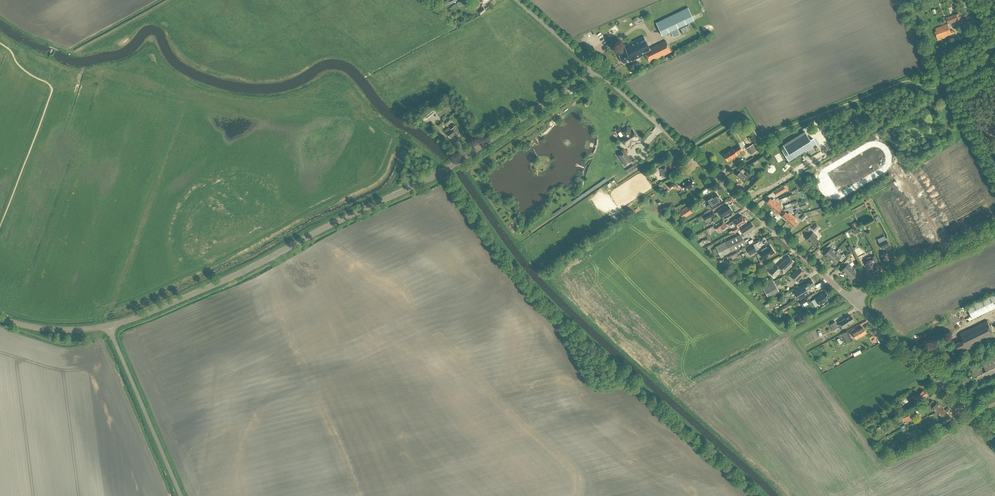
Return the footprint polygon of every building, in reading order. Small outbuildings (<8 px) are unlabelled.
[(656,23),(662,35),(694,20),(688,7),(656,23)] [(936,28),(937,31),(935,31),(938,40),(945,38),(945,37),(952,34),(948,23),(951,22),(952,24),(954,23),(954,22),(961,19),(960,15),(952,18),(951,16),(944,19),(946,24),(936,28)] [(631,61),(646,54),(651,52),(644,36),(624,46),(626,50),(622,52),(623,53),(619,54),(620,55),(619,56),(620,58),(621,58),(623,63),(628,61),(629,61),(631,60),(631,61)] [(661,51),(648,56),(650,60),(663,55),(661,51)] [(444,108),(447,105),(449,108),(453,105),(451,103),(454,101),(450,96),(441,104),(444,108)] [(431,106),(421,114),(426,120),(436,112),(431,106)] [(443,121),(446,125),(452,121),(449,117),(443,121)] [(455,125),(453,127),(452,125),(445,130),(446,132),(450,138),(454,135),(455,137),(461,132),(455,125)] [(621,131),(624,136),(621,138),(626,145),(630,143),(631,144),(635,141),(634,140),(638,138),(633,130),(630,132),(627,127),(621,131)] [(785,147),(782,149),(785,156),(786,157),(789,161),(795,157),(803,152),(816,143),(813,138),(810,140),(810,139),(807,135),(805,131),(783,145),(785,147)] [(746,148),(750,155),(757,151),(753,144),(746,148)] [(726,157),(725,158),(726,160),(727,160),(728,160),(734,157),(736,156),(736,155),(737,155),(736,154),(742,150),(740,146),(734,150),(733,148),(727,152),(724,154),(726,157)] [(631,161),(625,151),(619,155),(625,165),(631,161)] [(774,154),(780,164),(783,163),(777,152),(774,154)] [(670,161),(666,163),(667,165),(659,169),(665,177),(672,173),(670,170),(679,165),(679,163),(678,162),(677,161),(676,161),(675,162),(674,160),(671,162),(670,161)] [(646,172),(648,176),(657,170),(655,167),(646,172)] [(736,175),(742,180),(745,178),(747,179),(750,176),(747,173),(745,175),(740,171),(736,175)] [(677,177),(667,184),(669,188),(679,181),(677,177)] [(691,177),(677,186),(679,189),(682,186),(685,191),(695,184),(691,177)] [(775,191),(777,195),(786,190),(784,186),(775,191)] [(707,205),(709,209),(722,200),(717,194),(713,196),(712,195),(706,199),(709,204),(707,205)] [(655,200),(659,205),(663,202),(659,197),(655,200)] [(766,202),(772,207),(777,202),(774,198),(772,200),(770,198),(766,202)] [(772,207),(778,213),(781,209),(779,207),(781,205),(777,202),(772,207)] [(732,211),(728,205),(725,207),(724,206),(717,211),(722,218),(732,211)] [(685,216),(692,211),(688,206),(682,211),(685,216)] [(702,216),(704,219),(704,220),(715,214),(712,210),(702,216)] [(781,216),(787,221),(793,216),(789,212),(787,214),(785,212),(781,216)] [(732,221),(729,223),(731,227),(735,225),(736,224),(738,227),(746,221),(746,220),(745,218),(744,217),(743,217),(743,218),(742,215),(736,219),(735,218),(732,221)] [(787,221),(793,227),(797,223),(795,221),(796,219),(793,216),(787,221)] [(714,227),(722,221),(721,219),(712,224),(714,227)] [(722,229),(726,226),(723,221),(715,227),(717,230),(721,227),(722,229)] [(740,234),(726,241),(715,247),(716,248),(712,250),(715,255),(718,253),(721,258),(746,245),(742,237),(744,235),(755,228),(751,223),(741,230),(740,230),(742,233),(740,234)] [(598,225),(590,230),(593,235),(602,229),(600,226),(599,227),(598,225)] [(818,236),(813,232),(807,239),(813,245),(818,240),(816,238),(818,236)] [(879,243),(882,248),(889,245),(886,239),(879,243)] [(824,255),(829,259),(836,252),(831,247),(833,244),(831,242),(826,247),(829,249),(824,255)] [(753,243),(746,247),(750,255),(757,251),(753,243)] [(760,252),(764,259),(773,253),(772,252),(774,251),(770,246),(767,248),(766,247),(764,248),(763,248),(761,250),(762,251),(760,252)] [(829,259),(834,264),(839,259),(841,261),(846,256),(843,253),(841,256),(836,252),(829,259)] [(881,255),(885,264),(892,261),(888,252),(881,255)] [(865,262),(869,272),(876,268),(873,263),(877,261),(875,255),(871,257),(872,259),(865,262)] [(775,263),(768,271),(775,278),(780,272),(782,273),(784,273),(791,265),(794,261),(789,256),(785,260),(785,259),(778,266),(775,263)] [(841,271),(846,275),(853,267),(848,263),(851,260),(848,258),(843,263),(846,265),(841,271)] [(799,266),(790,276),(796,282),(802,277),(801,276),(805,272),(799,266)] [(846,275),(851,280),(856,275),(858,277),(863,272),(860,269),(858,272),(853,267),(846,275)] [(809,293),(807,290),(812,287),(812,286),(815,284),(812,278),(794,290),(800,300),(809,293)] [(762,287),(767,297),(778,291),(773,281),(762,287)] [(827,300),(830,298),(826,291),(821,295),(820,294),(814,298),(819,306),(827,300)] [(973,318),(994,307),(994,293),(967,306),(973,318)] [(794,299),(789,303),(781,307),(782,310),(790,306),(791,306),(797,303),(794,299)] [(830,325),(833,330),(838,327),(840,330),(854,321),(853,320),(854,319),(853,318),(852,318),(850,315),(846,318),(846,317),(839,322),(840,324),(838,325),(835,321),(830,325)] [(957,347),(959,351),(963,349),(963,350),(967,348),(968,349),(994,336),(987,320),(960,333),(963,340),(955,344),(956,344),(956,345),(956,347),(957,347)] [(852,332),(856,339),(866,333),(862,327),(852,332)] [(841,334),(847,343),(853,340),(849,334),(850,333),(848,330),(841,334)] [(979,386),(994,378),(994,353),(969,366),(979,386)] [(920,397),(923,400),(929,394),(924,390),(919,395),(918,394),(915,397),(918,400),(920,397)] [(932,407),(937,412),(942,407),(937,402),(936,403),(933,400),(930,403),(933,406),(932,407)] [(937,412),(942,417),(947,412),(949,413),(952,409),(949,407),(946,410),(942,407),(937,412)] [(912,408),(901,413),(904,421),(915,416),(912,408)]
